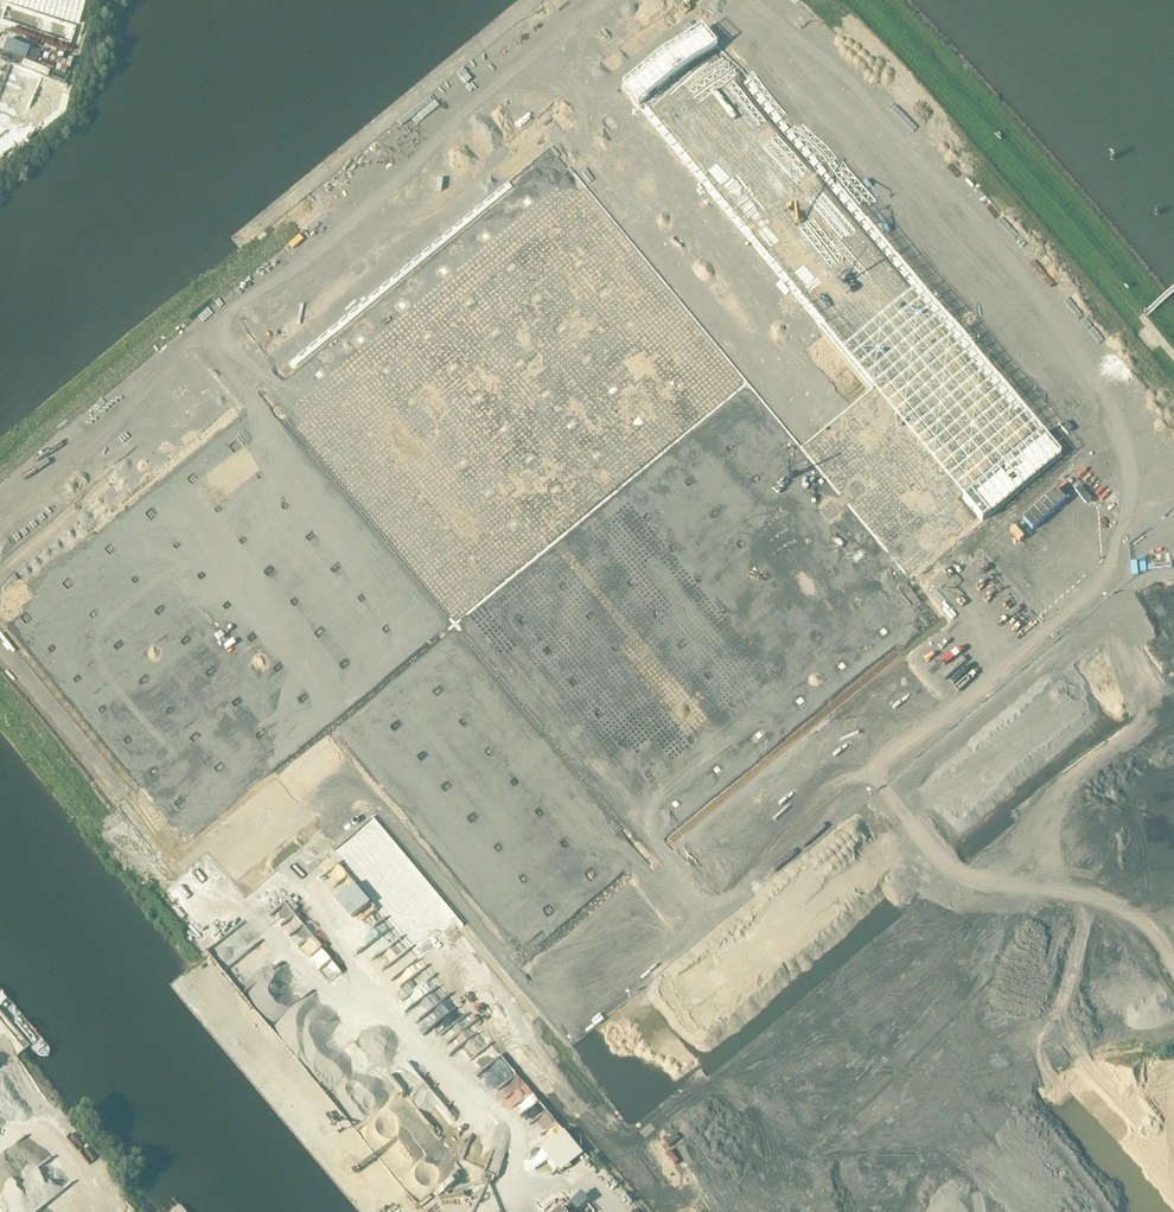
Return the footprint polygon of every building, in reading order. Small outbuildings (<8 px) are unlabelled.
[(80,34),(85,14),(92,16),(96,0),(11,0),(10,4),(2,14),(80,34)] [(622,87),(633,100),(562,159),(552,146),(5,598),(1,625),(209,876),(352,758),(526,968),(945,621),(912,581),(1062,456),(702,21),(622,87)] [(356,919),(375,901),(357,882),(338,899),(356,919)] [(326,949),(315,954),(318,962),(323,960),(329,973),(339,969),(334,959),(331,961),(326,949)]
